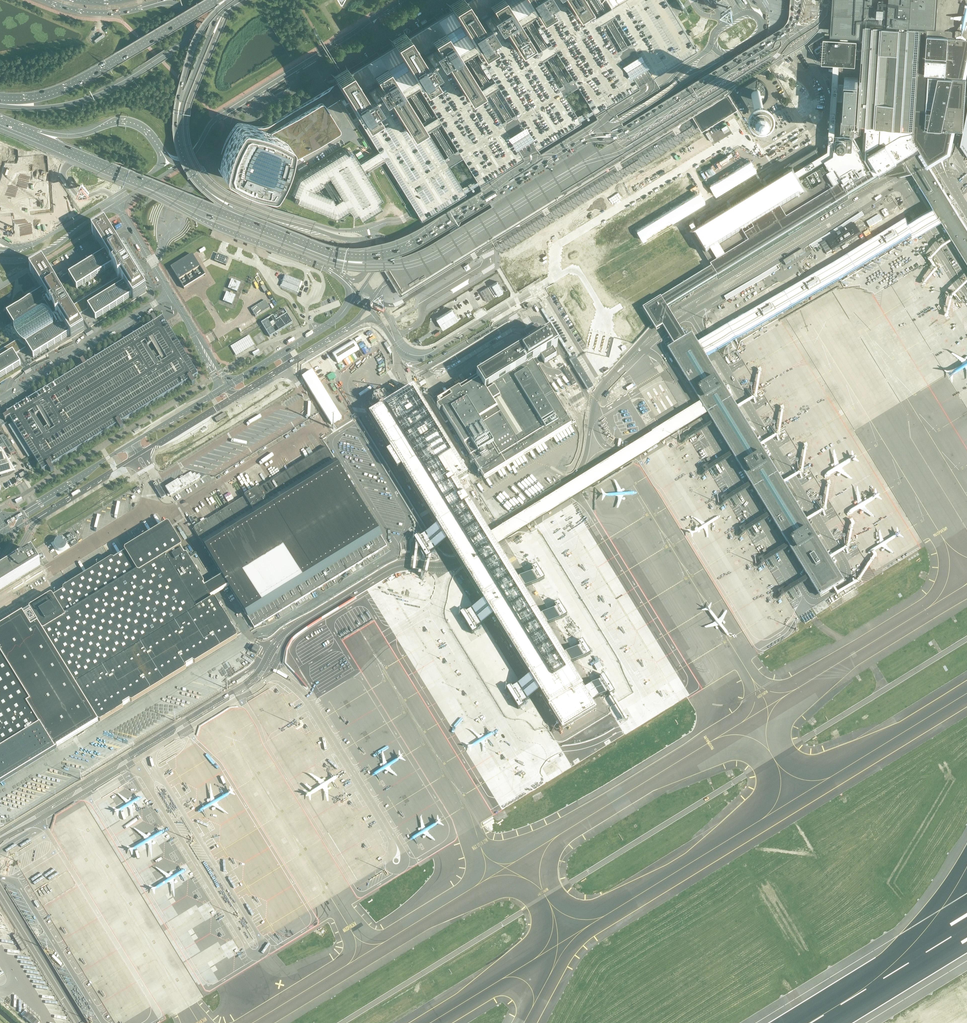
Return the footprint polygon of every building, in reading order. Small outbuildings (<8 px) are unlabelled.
[(362,120),(381,150),(385,157),(417,211),(421,218),(522,157),(530,153),(538,148),(639,87),(647,83),(654,78),(635,45),(613,10),(612,8),(607,0),(586,0),(589,5),(576,13),(568,0),(548,0),(550,4),(538,11),(534,5),(526,10),(516,16),(531,41),(517,50),(502,25),(498,27),(494,29),(488,33),(492,40),(481,47),(477,40),(457,52),(480,89),(467,97),(444,59),(439,62),(435,65),(430,68),(434,76),(421,84),(412,89),(403,94),(422,125),(409,133),(391,103),(386,95),(381,98),(377,101),(371,105),(375,112),(362,120)] [(452,0),(453,1),(456,6),(477,40),(481,47),(492,40),(488,33),(494,29),(485,15),(479,19),(468,0),(453,0),(452,0)] [(479,19),(485,15),(494,29),(498,27),(489,13),(493,10),(488,2),(490,0),(468,0),(479,19)] [(505,0),(490,0),(488,2),(493,10),(489,13),(498,27),(502,25),(517,50),(531,41),(516,16),(505,0)] [(534,5),(531,0),(505,0),(516,16),(526,10),(534,5)] [(534,5),(538,11),(550,4),(548,0),(531,0),(534,5)] [(576,13),(589,5),(586,0),(568,0),(576,13)] [(612,8),(613,10),(635,45),(654,78),(699,51),(668,0),(625,0),(612,8)] [(791,15),(809,16),(810,7),(811,7),(811,9),(813,9),(816,9),(816,7),(818,7),(817,12),(823,13),(823,15),(830,15),(831,0),(792,0),(791,15)] [(830,15),(830,16),(833,17),(832,28),(831,34),(836,34),(850,35),(861,36),(863,19),(864,19),(884,21),(918,23),(917,28),(921,29),(922,29),(922,31),(929,32),(944,33),(945,16),(942,16),(944,0),(831,0),(830,15)] [(939,73),(966,75),(966,70),(966,0),(944,0),(942,16),(945,16),(944,33),(922,31),(922,29),(921,29),(917,28),(912,105),(911,128),(910,134),(929,164),(950,151),(955,128),(955,127),(925,125),(928,73),(939,73)] [(444,14),(409,35),(421,54),(427,51),(435,65),(439,62),(431,48),(435,46),(430,38),(443,29),(457,52),(477,40),(456,6),(451,10),(444,14)] [(884,21),(864,19),(861,48),(861,56),(860,79),(858,79),(858,78),(845,77),(842,124),(835,123),(835,137),(853,138),(854,125),(855,125),(855,124),(857,124),(898,127),(911,128),(912,105),(917,28),(918,23),(884,21)] [(409,35),(405,28),(392,35),(396,42),(417,77),(421,84),(434,76),(430,68),(435,65),(427,51),(421,54),(409,35)] [(457,52),(443,29),(430,38),(435,46),(431,48),(439,62),(444,59),(467,97),(480,89),(457,52)] [(839,64),(855,65),(856,56),(861,56),(861,48),(856,48),(857,38),(850,37),(850,35),(836,34),(836,36),(824,36),(808,45),(817,60),(822,56),(822,62),(833,63),(828,150),(821,154),(821,155),(823,158),(824,159),(833,153),(835,137),(835,123),(839,64)] [(417,77),(396,42),(386,48),(351,69),(363,89),(368,86),(377,101),(381,98),(372,84),(376,81),(371,73),(385,65),(399,88),(408,82),(417,77)] [(351,69),(348,63),(334,72),(338,79),(344,89),(362,120),(375,112),(371,105),(377,101),(368,86),(363,89),(351,69)] [(399,88),(385,65),(371,73),(376,81),(372,84),(381,98),(386,95),(391,103),(409,133),(422,125),(403,94),(399,88)] [(966,75),(939,73),(928,73),(925,125),(955,127),(958,128),(962,128),(963,124),(965,92),(966,75)] [(754,115),(755,105),(756,105),(758,105),(760,104),(762,104),(763,103),(765,102),(766,101),(767,100),(768,99),(769,97),(770,96),(770,94),(770,93),(770,91),(770,89),(770,88),(769,86),(769,85),(768,83),(767,82),(766,81),(764,80),(763,79),(761,78),(760,78),(757,78),(757,75),(737,87),(754,115)] [(337,126),(337,125),(323,102),(331,97),(334,96),(344,89),(338,79),(328,86),(324,87),(265,122),(253,120),(244,119),(242,119),(241,119),(240,120),(239,120),(235,125),(228,135),(225,144),(218,168),(218,169),(218,170),(219,171),(220,172),(224,175),(228,177),(234,180),(239,182),(245,184),(258,188),(262,188),(264,188),(265,189),(266,189),(267,188),(268,188),(268,187),(269,187),(271,184),(273,180),(275,177),(277,173),(278,170),(279,167),(281,165),(282,163),(284,161),(286,159),(289,158),(317,141),(332,132),(336,129),(337,128),(337,127),(337,126)] [(963,124),(962,128),(959,145),(966,157),(966,106),(963,124)] [(911,128),(898,127),(898,135),(897,147),(900,152),(912,171),(914,175),(932,203),(941,218),(966,261),(966,226),(937,177),(931,168),(929,164),(910,134),(911,128)] [(750,244),(743,234),(781,210),(788,221),(900,152),(897,147),(898,135),(876,149),(876,150),(872,153),(870,150),(832,173),(824,159),(823,158),(821,155),(821,154),(816,147),(771,174),(686,226),(700,249),(712,268),(750,244)] [(349,147),(297,179),(289,200),(335,217),(347,210),(351,216),(356,213),(360,220),(380,208),(376,202),(381,199),(363,170),(359,163),(349,147)] [(381,150),(359,163),(363,170),(385,157),(381,150)] [(710,269),(717,279),(879,179),(912,171),(900,152),(788,221),(781,210),(743,234),(750,244),(712,268),(710,269)] [(0,161),(0,213),(30,210),(48,209),(45,169),(49,169),(48,160),(44,161),(44,158),(0,161)] [(750,161),(708,186),(715,198),(757,173),(750,161)] [(699,192),(635,231),(642,243),(706,203),(699,192)] [(706,336),(697,342),(705,357),(715,351),(781,312),(857,267),(926,227),(934,222),(941,218),(932,203),(921,210),(706,336)] [(854,223),(827,240),(833,250),(861,233),(854,223)] [(31,364),(122,308),(147,293),(144,289),(131,267),(121,252),(105,225),(104,225),(92,232),(92,233),(103,250),(66,273),(67,273),(61,277),(59,273),(51,277),(43,263),(42,264),(42,263),(29,270),(30,271),(43,293),(7,315),(14,326),(14,327),(14,328),(14,331),(15,333),(15,335),(16,337),(17,338),(18,339),(18,340),(19,341),(18,341),(0,352),(0,383),(31,364)] [(785,266),(805,253),(803,250),(783,262),(785,266)] [(171,268),(184,289),(205,276),(192,254),(171,268)] [(229,258),(217,254),(215,261),(226,265),(229,258)] [(301,282),(286,276),(281,287),(297,293),(301,282)] [(228,288),(237,292),(241,283),(232,279),(228,288)] [(223,301),(232,305),(235,296),(227,292),(223,301)] [(270,308),(265,300),(251,309),(256,317),(270,308)] [(452,310),(436,320),(442,330),(458,321),(452,310)] [(273,316),(261,323),(270,336),(292,322),(287,314),(276,320),(273,316)] [(10,418),(42,471),(48,467),(51,472),(54,470),(51,465),(118,425),(120,429),(123,427),(121,423),(189,381),(192,385),(195,383),(192,379),(198,375),(167,324),(162,317),(157,321),(154,316),(151,318),(154,323),(86,364),(83,360),(80,362),(83,366),(24,402),(17,407),(7,413),(8,415),(3,418),(5,421),(10,418)] [(520,347),(522,350),(480,376),(490,392),(537,363),(536,360),(538,359),(540,357),(544,364),(550,360),(556,356),(552,350),(557,347),(549,334),(544,337),(540,330),(534,334),(528,338),(532,344),(530,345),(527,347),(525,344),(520,347)] [(692,335),(686,338),(675,345),(668,350),(700,402),(707,413),(756,492),(818,593),(820,597),(845,582),(842,577),(780,478),(705,357),(697,342),(692,335)] [(255,345),(249,336),(230,347),(236,356),(255,345)] [(354,340),(332,353),(337,362),(359,349),(354,340)] [(594,387),(576,358),(571,361),(581,379),(584,383),(588,390),(594,387)] [(476,377),(439,399),(438,397),(432,400),(439,412),(438,413),(445,424),(449,422),(477,468),(474,469),(477,474),(480,472),(484,479),(485,480),(572,427),(553,396),(536,368),(539,366),(537,363),(490,392),(480,376),(477,378),(476,377)] [(301,376),(330,424),(341,418),(312,369),(301,376)] [(369,412),(392,448),(387,451),(397,467),(401,465),(438,525),(428,532),(424,534),(422,532),(414,537),(426,557),(435,552),(434,549),(437,547),(448,541),(454,551),(457,556),(461,562),(484,600),(470,609),(469,607),(460,612),(473,632),(481,627),(480,624),(494,616),(531,676),(516,685),(515,683),(506,688),(518,708),(527,703),(526,700),(540,691),(563,728),(596,708),(592,702),(604,695),(605,697),(614,692),(603,674),(594,679),(596,682),(584,689),(570,666),(585,657),(590,653),(582,640),(576,643),(577,644),(574,646),(576,648),(563,655),(546,627),(561,618),(567,615),(558,601),(553,604),(554,605),(551,607),(552,609),(540,617),(524,591),(539,582),(545,579),(536,565),(531,569),(532,570),(529,571),(530,574),(518,581),(496,546),(489,534),(487,530),(456,480),(467,473),(414,385),(369,412)] [(707,413),(700,402),(692,407),(680,414),(675,418),(668,422),(662,426),(646,436),(620,452),(587,473),(489,534),(496,546),(534,522),(537,520),(577,494),(586,488),(635,457),(639,454),(699,418),(707,413)] [(217,422),(227,416),(225,413),(221,415),(220,416),(218,417),(217,417),(215,419),(217,422)] [(2,449),(7,448),(11,455),(13,454),(16,453),(5,435),(2,436),(0,437),(0,450),(2,449)] [(254,628),(389,546),(327,446),(193,528),(200,539),(222,575),(221,576),(228,587),(229,587),(254,627),(254,628)] [(0,448),(0,476),(16,471),(2,449),(1,448),(0,448)] [(170,496),(201,477),(199,474),(197,476),(195,473),(193,475),(191,472),(165,488),(170,496)] [(155,487),(161,497),(165,494),(159,485),(155,487)] [(30,609),(29,611),(98,722),(100,723),(123,709),(123,707),(130,703),(132,703),(186,670),(186,668),(193,664),(195,664),(237,639),(237,637),(215,600),(213,600),(212,597),(219,593),(228,587),(221,576),(212,582),(204,586),(203,585),(204,583),(187,555),(185,554),(181,548),(181,546),(169,525),(167,525),(125,550),(125,553),(113,559),(111,559),(63,588),(63,590),(55,595),(52,596),(51,596),(30,609)] [(58,549),(60,550),(63,549),(65,548),(66,546),(66,544),(66,542),(65,539),(62,538),(60,538),(58,538),(56,540),(55,542),(54,544),(55,546),(56,548),(58,549)] [(16,580),(16,581),(21,577),(28,573),(40,565),(32,552),(0,572),(0,590),(16,580)] [(98,722),(29,611),(26,613),(23,614),(22,613),(0,627),(0,784),(57,750),(57,747),(98,722)] [(257,654),(260,648),(255,645),(252,651),(257,654)] [(22,951),(26,949),(17,934),(13,936),(22,951)]
